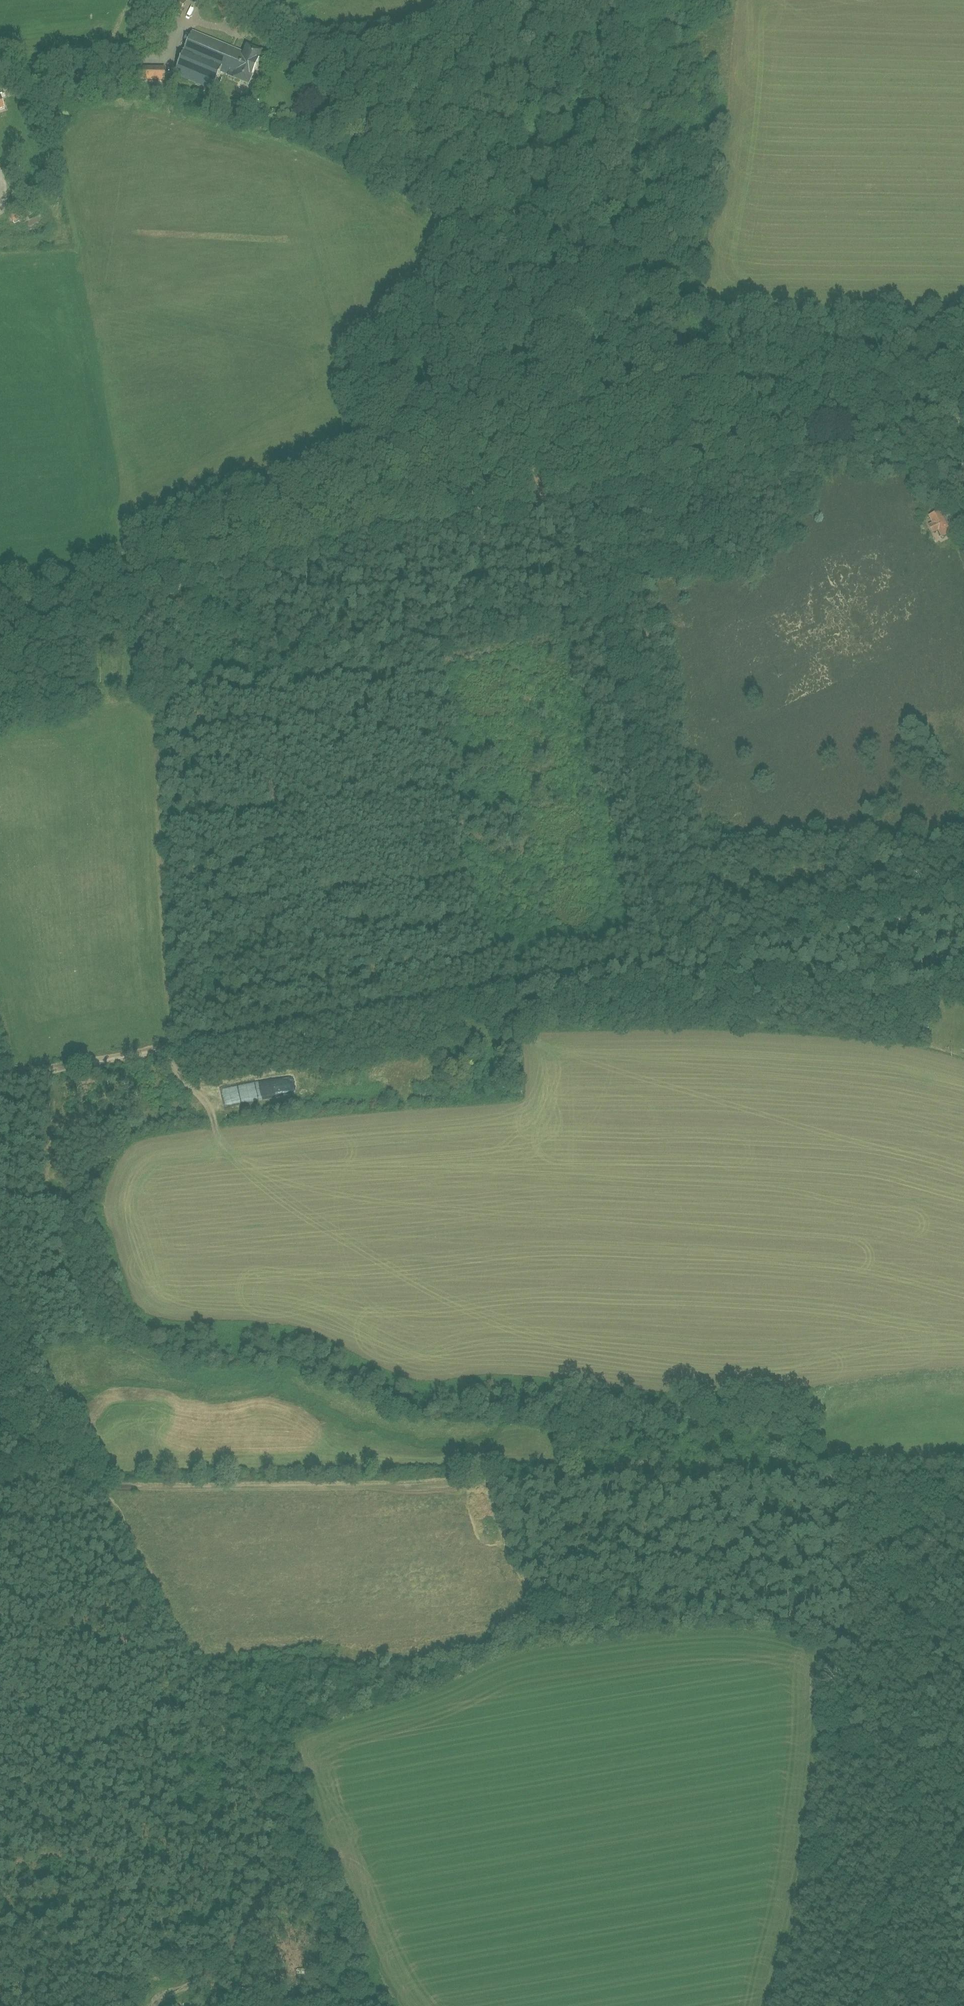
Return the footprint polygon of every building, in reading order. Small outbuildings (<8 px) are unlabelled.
[(186,3),(182,0),(156,0),(180,14),(186,3)] [(193,32),(183,54),(174,74),(212,90),(220,72),(229,76),(228,77),(248,85),(262,52),(246,45),(243,53),(193,32)] [(134,81),(164,82),(164,67),(134,67),(134,81)] [(942,537),(951,533),(948,527),(940,511),(929,516),(933,523),(929,525),(933,533),(938,530),(942,537)]
